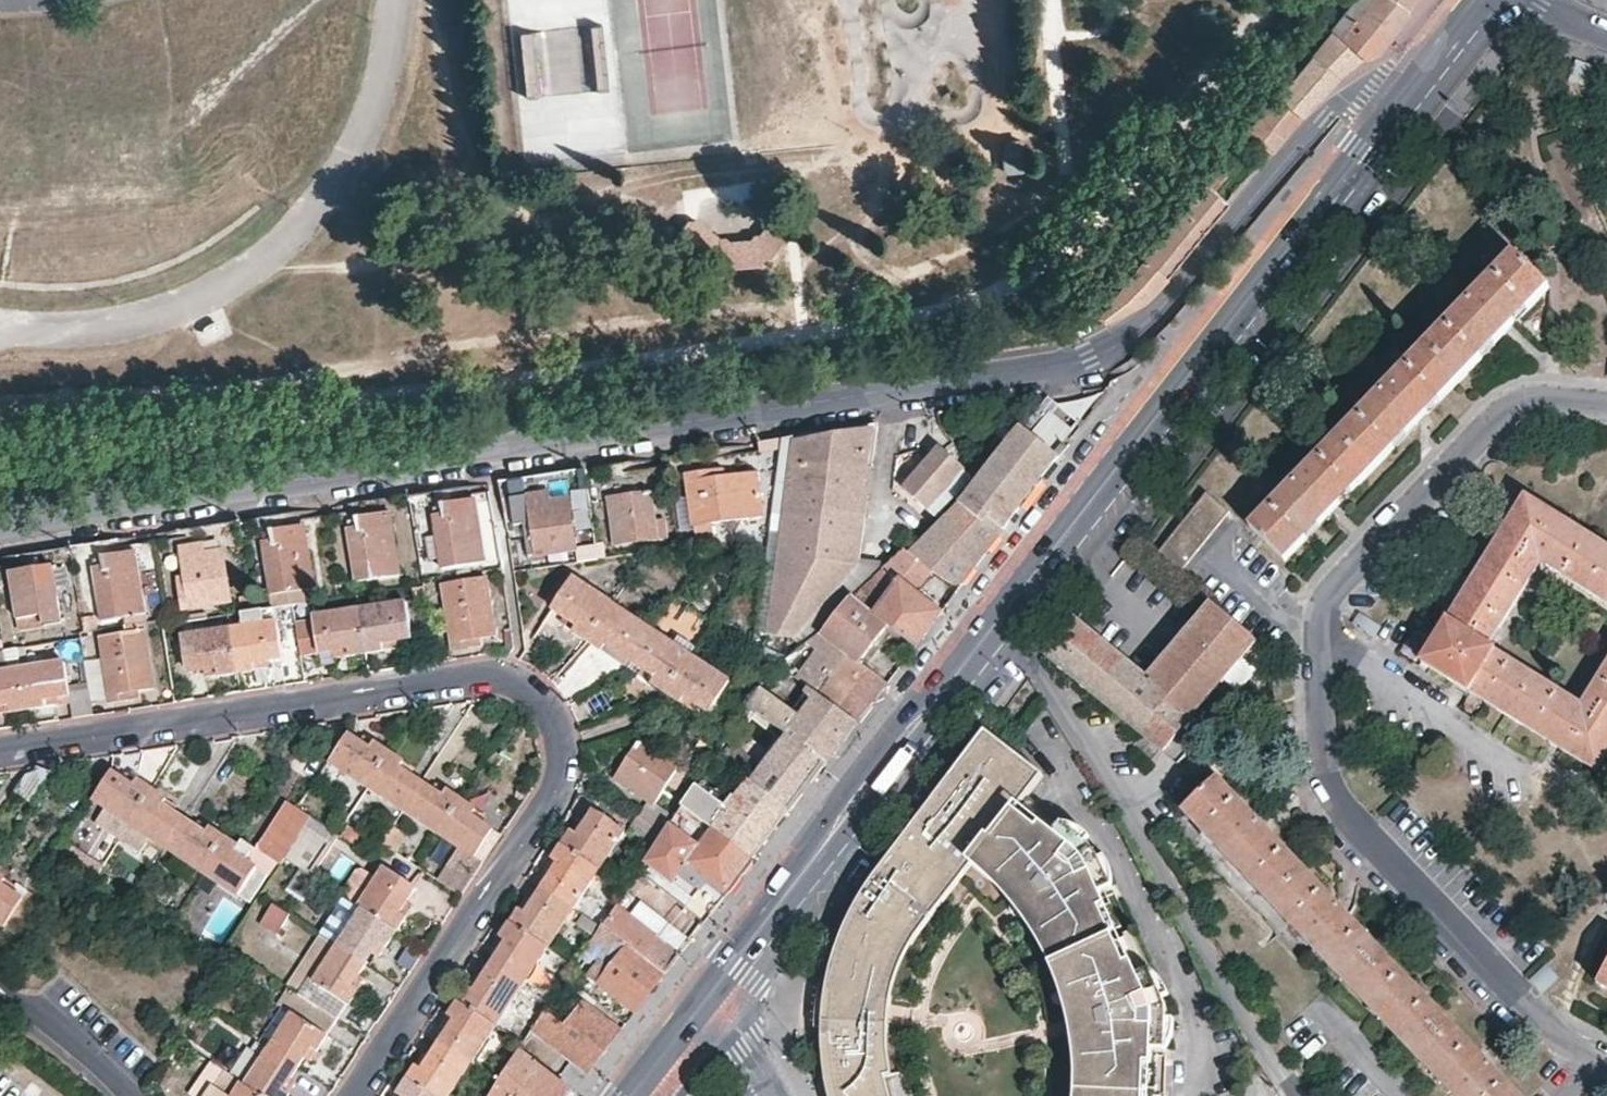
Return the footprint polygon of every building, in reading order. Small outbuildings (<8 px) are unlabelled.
[(1407,11),(1393,0),(1351,0),(1329,28),(1363,57),(1381,46),(1391,32),(1407,11)] [(1407,11),(1416,0),(1393,0),(1407,11)] [(1350,66),(1363,57),(1329,28),(1310,52),(1337,75),(1350,66)] [(606,31),(524,32),(525,96),(588,95),(588,87),(606,87),(606,31)] [(1277,94),(1302,115),(1321,93),(1337,75),(1310,52),(1277,94)] [(1246,131),(1270,151),(1286,133),(1302,115),(1277,94),(1246,131)] [(1027,167),(1022,138),(1004,142),(1008,170),(1027,167)] [(792,231),(781,223),(774,223),(764,237),(759,238),(756,241),(734,243),(731,240),(725,240),(703,223),(693,223),(687,232),(687,241),(717,265),(727,264),(727,271),(767,268),(766,261),(776,260),(793,239),(792,231)] [(1515,255),(1250,528),(1284,562),(1334,510),(1424,416),(1508,329),(1549,286),(1515,255)] [(211,314),(201,320),(199,322),(198,324),(198,326),(199,329),(200,331),(202,332),(204,332),(207,331),(217,324),(218,322),(219,320),(218,317),(217,315),(214,314),(211,314)] [(826,431),(793,436),(769,632),(794,635),(808,619),(857,563),(863,518),(878,423),(826,431)] [(956,508),(909,551),(923,565),(950,583),(955,584),(961,584),(1004,529),(1039,483),(1068,446),(1063,442),(1056,451),(1022,426),(956,508)] [(781,438),(759,441),(764,473),(776,471),(781,438)] [(906,486),(936,513),(971,476),(938,447),(906,486)] [(585,468),(589,499),(606,498),(601,465),(585,468)] [(723,467),(685,473),(686,476),(688,475),(698,535),(715,532),(713,523),(763,515),(757,474),(761,473),(760,470),(725,475),(723,467)] [(585,468),(569,470),(575,502),(589,499),(585,468)] [(408,495),(413,526),(428,525),(424,492),(408,495)] [(530,492),(526,492),(531,525),(524,527),(528,556),(576,549),(569,499),(551,501),(549,492),(531,496),(530,492)] [(656,492),(609,499),(615,545),(667,538),(664,521),(657,522),(653,496),(656,496),(656,492)] [(1208,493),(1155,557),(1178,576),(1231,512),(1208,493)] [(1606,753),(1606,661),(1580,703),(1488,645),(1541,561),(1606,604),(1606,546),(1580,529),(1525,494),(1420,660),(1596,770),(1606,753)] [(443,515),(435,515),(443,568),(485,562),(476,500),(445,505),(445,501),(442,502),(443,515)] [(357,528),(350,529),(357,581),(400,575),(391,514),(357,518),(357,528)] [(240,520),(244,553),(261,552),(257,517),(240,520)] [(886,521),(863,518),(857,563),(882,565),(886,521)] [(240,520),(224,522),(229,556),(244,553),(240,520)] [(271,542),(264,542),(273,595),(314,588),(304,527),(273,532),(272,528),(269,529),(271,542)] [(87,543),(71,545),(76,578),(92,576),(87,543)] [(205,552),(204,545),(186,548),(185,544),(182,545),(186,574),(181,575),(185,609),(230,602),(223,550),(205,552)] [(126,618),(127,625),(144,623),(147,622),(137,559),(148,557),(147,552),(136,552),(107,557),(106,554),(102,553),(104,567),(98,568),(104,622),(126,618)] [(857,563),(808,619),(821,630),(851,594),(882,565),(857,563)] [(58,564),(13,572),(21,628),(60,622),(54,568),(58,567),(58,564)] [(882,568),(853,596),(875,614),(901,581),(882,568)] [(563,624),(589,641),(615,598),(581,576),(578,581),(573,578),(553,608),(567,618),(563,624)] [(487,579),(444,585),(454,648),(484,645),(483,636),(495,635),(487,579)] [(901,581),(875,614),(889,625),(914,645),(940,611),(901,581)] [(414,600),(425,597),(423,584),(412,586),(414,600)] [(851,594),(821,630),(830,637),(834,640),(849,653),(860,660),(889,625),(875,614),(853,596),(851,594)] [(253,610),(250,595),(241,597),(243,612),(253,610)] [(615,598),(589,641),(614,658),(619,651),(631,659),(654,624),(615,598)] [(359,608),(365,652),(394,648),(393,641),(410,639),(404,601),(359,608)] [(284,618),(296,615),(294,604),(282,606),(284,618)] [(1066,613),(1037,648),(1163,753),(1256,642),(1212,605),(1195,626),(1183,640),(1172,631),(1162,643),(1154,654),(1163,662),(1149,680),(1134,667),(1066,613)] [(232,627),(239,671),(269,667),(268,661),(283,658),(277,622),(275,607),(253,610),(243,612),(244,626),(232,627)] [(365,652),(359,608),(313,614),(314,619),(297,621),(302,656),(337,651),(337,656),(365,652)] [(144,623),(127,625),(128,633),(102,637),(111,702),(141,698),(140,691),(153,689),(144,623)] [(654,624),(631,659),(644,669),(641,675),(666,691),(694,649),(654,624)] [(209,677),(239,671),(232,627),(186,635),(192,672),(208,669),(209,677)] [(830,637),(821,630),(811,639),(819,647),(824,646),(830,637)] [(802,680),(818,692),(833,674),(849,653),(834,640),(802,680)] [(23,667),(29,708),(57,705),(57,697),(71,695),(66,663),(31,667),(28,647),(20,648),(23,667)] [(694,649),(666,691),(692,708),(697,702),(709,710),(733,676),(694,649)] [(29,708),(23,667),(9,670),(6,651),(0,651),(0,711),(0,714),(29,708)] [(803,660),(794,652),(783,663),(793,671),(803,660)] [(849,653),(833,674),(871,701),(880,689),(887,680),(882,677),(876,672),(870,668),(860,660),(849,653)] [(870,668),(876,672),(880,667),(875,663),(870,668)] [(882,677),(887,680),(898,665),(893,663),(882,677)] [(833,674),(818,692),(856,720),(864,711),(871,701),(833,674)] [(763,687),(748,705),(785,734),(824,764),(840,742),(856,720),(818,692),(800,715),(763,687)] [(71,695),(75,716),(93,713),(89,688),(71,691),(71,695)] [(968,735),(963,741),(853,882),(846,896),(839,909),(830,931),(823,951),(819,971),(815,1010),(816,1042),(819,1061),(824,1085),(827,1095),(900,1095),(892,1069),(897,1067),(893,1055),(890,1028),(890,1003),(894,978),(902,952),(908,937),(917,923),(934,901),(977,848),(988,834),(1019,862),(1013,869),(1020,877),(1030,889),(1035,886),(1046,901),(1041,905),(1056,930),(1063,925),(1076,951),(1088,979),(1079,984),(1085,1007),(1092,1006),(1096,1023),(1089,1025),(1090,1036),(1091,1052),(1100,1051),(1100,1081),(1099,1095),(1152,1095),(1152,1093),(1152,1076),(1153,1052),(1153,1037),(1161,1037),(1162,1026),(1176,1026),(1177,1012),(1176,1004),(1173,989),(1167,976),(1156,981),(1150,969),(1143,954),(1137,957),(1128,937),(1122,925),(1111,903),(1104,890),(1111,886),(1106,876),(1118,868),(1112,857),(1103,843),(1093,831),(1083,840),(1073,832),(1046,809),(1040,815),(1020,800),(1016,797),(1044,760),(1010,732),(1002,729),(996,727),(984,727),(977,729),(972,733),(968,735)] [(366,784),(388,750),(365,735),(361,742),(347,732),(329,759),(366,784)] [(785,734),(751,779),(789,809),(806,787),(824,764),(785,734)] [(640,739),(615,778),(655,802),(667,783),(674,787),(685,771),(642,743),(643,741),(640,739)] [(402,808),(420,780),(407,773),(412,765),(388,750),(366,784),(402,808)] [(54,773),(40,768),(38,767),(20,795),(34,804),(54,773)] [(129,822),(151,787),(127,772),(122,779),(111,770),(93,798),(112,811),(129,822)] [(1182,811),(1457,1095),(1521,1095),(1485,1058),(1371,939),(1302,867),(1255,818),(1217,778),(1182,811)] [(789,809),(751,779),(730,807),(695,783),(681,804),(683,806),(752,858),(772,831),(789,809)] [(439,832),(461,798),(439,784),(434,790),(420,780),(402,808),(439,832)] [(165,845),(183,817),(172,811),(177,805),(151,787),(129,822),(165,845)] [(1030,787),(1020,800),(1040,815),(1046,809),(1050,803),(1030,787)] [(104,823),(112,811),(93,798),(85,811),(104,823)] [(486,814),(461,798),(439,832),(476,857),(495,829),(482,821),(486,814)] [(671,815),(647,800),(638,814),(662,830),(671,815)] [(304,829),(312,817),(296,807),(288,801),(260,843),(261,851),(281,864),(287,855),(304,829)] [(725,893),(752,858),(683,806),(645,862),(690,895),(704,877),(725,893)] [(580,820),(564,844),(599,867),(625,829),(594,810),(586,822),(580,820)] [(662,830),(638,814),(628,830),(652,845),(662,830)] [(203,869),(224,836),(199,819),(195,825),(183,817),(165,845),(168,847),(202,870),(203,869)] [(1085,819),(1073,832),(1083,840),(1093,831),(1103,843),(1109,838),(1097,827),(1085,819)] [(304,829),(287,855),(301,865),(313,873),(331,847),(304,829)] [(988,834),(977,848),(998,867),(1010,880),(1024,896),(1030,889),(1020,877),(1013,869),(1019,862),(988,834)] [(250,900),(268,872),(246,858),(254,845),(242,838),(238,845),(224,836),(203,869),(250,900)] [(55,857),(68,865),(78,850),(65,841),(55,857)] [(599,867),(564,844),(548,868),(554,872),(544,885),(575,905),(599,867)] [(202,870),(168,847),(159,861),(193,884),(202,870)] [(444,861),(437,873),(457,886),(465,874),(444,861)] [(318,876),(313,873),(301,865),(289,884),(306,896),(318,876)] [(377,877),(362,866),(356,868),(340,891),(359,904),(377,877)] [(362,906),(397,929),(414,905),(407,900),(416,887),(385,866),(377,877),(359,904),(362,906)] [(0,875),(0,923),(5,927),(23,900),(12,892),(15,886),(0,875)] [(575,905),(544,885),(536,898),(531,894),(513,922),(548,945),(575,905)] [(1030,889),(1024,896),(1023,900),(1023,904),(1024,907),(1030,910),(1035,911),(1041,905),(1046,901),(1035,886),(1030,889)] [(1118,900),(1111,886),(1104,890),(1111,903),(1118,900)] [(291,913),(273,901),(262,921),(279,932),(291,913)] [(1041,905),(1035,911),(1050,934),(1056,946),(1067,972),(1078,1009),(1085,1007),(1079,984),(1088,979),(1076,951),(1063,925),(1056,930),(1041,905)] [(338,944),(365,963),(375,949),(381,954),(397,929),(362,906),(338,944)] [(665,972),(680,953),(668,943),(634,918),(617,906),(605,925),(628,943),(665,972)] [(548,945),(513,922),(496,948),(502,952),(492,965),(522,984),(548,945)] [(605,978),(603,981),(596,976),(594,978),(591,981),(635,1011),(650,991),(665,972),(628,943),(605,925),(601,923),(585,949),(597,959),(610,969),(605,978)] [(1138,932),(1128,937),(1137,957),(1143,954),(1147,951),(1138,932)] [(338,944),(321,933),(287,984),(290,985),(300,992),(311,976),(315,979),(338,944)] [(304,994),(338,1017),(363,981),(357,976),(365,963),(338,944),(315,979),(311,976),(300,992),(304,994)] [(1,955),(7,958),(12,950),(7,947),(1,955)] [(610,969),(597,959),(585,977),(591,981),(594,978),(596,976),(603,981),(605,978),(610,969)] [(522,984),(492,965),(484,978),(478,975),(460,1001),(496,1025),(522,984)] [(1598,982),(1606,987),(1606,967),(1598,982)] [(293,1012),(304,994),(300,992),(290,985),(278,1002),(283,1005),(293,1012)] [(269,1047),(297,1067),(306,1055),(310,1058),(338,1017),(304,994),(293,1012),(269,1047)] [(602,1054),(620,1031),(576,1000),(560,1023),(544,1011),(533,1028),(589,1071),(602,1054)] [(496,1025),(460,1001),(443,1026),(449,1030),(440,1043),(471,1063),(496,1025)] [(293,1012),(283,1005),(258,1040),(269,1047),(293,1012)] [(1085,1007),(1078,1009),(1076,1010),(1073,1012),(1072,1019),(1076,1025),(1081,1027),(1089,1025),(1096,1023),(1092,1006),(1085,1007)] [(1181,1012),(1177,1012),(1176,1026),(1162,1026),(1161,1037),(1176,1038),(1181,1012)] [(1091,1052),(1090,1036),(1089,1025),(1081,1027),(1083,1041),(1085,1072),(1084,1089),(1083,1095),(1099,1095),(1100,1081),(1100,1051),(1091,1052)] [(269,1047),(258,1040),(244,1063),(254,1070),(269,1047)] [(440,1043),(431,1057),(425,1053),(408,1079),(434,1095),(449,1095),(471,1063),(440,1043)] [(263,1095),(286,1095),(295,1082),(290,1078),(297,1067),(269,1047),(254,1070),(245,1084),(263,1095)] [(574,1091),(539,1064),(541,1062),(537,1060),(536,1061),(520,1049),(498,1081),(490,1094),(492,1095),(570,1095),(574,1091)] [(1165,1052),(1161,1052),(1153,1052),(1152,1076),(1164,1076),(1165,1052)] [(408,1079),(397,1095),(434,1095),(408,1079)] [(245,1084),(242,1082),(235,1094),(233,1093),(230,1095),(263,1095),(245,1084)] [(215,1086),(208,1095),(230,1095),(215,1086)]
